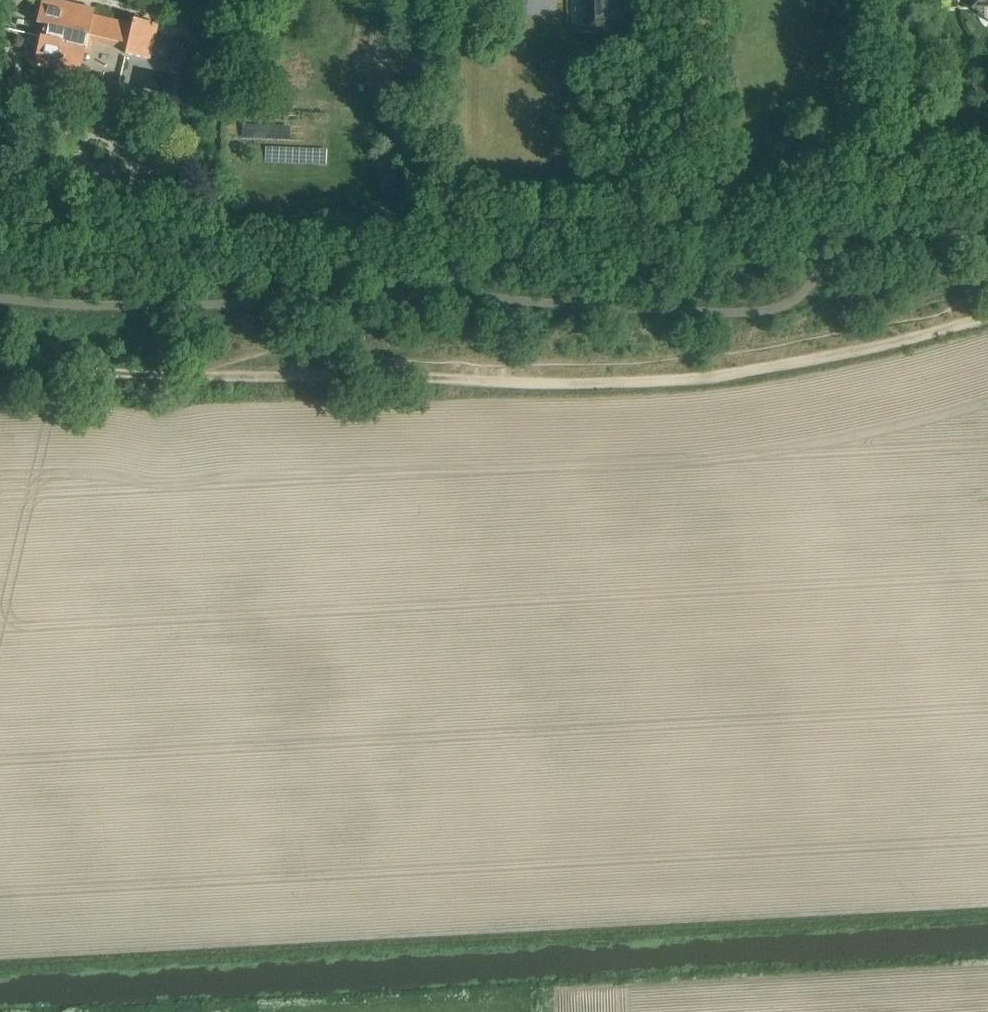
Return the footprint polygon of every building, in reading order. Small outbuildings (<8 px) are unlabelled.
[(62,2),(53,0),(42,0),(36,23),(47,26),(45,37),(40,36),(34,62),(60,68),(58,80),(77,84),(89,35),(128,44),(126,54),(144,58),(146,47),(152,49),(158,24),(134,19),(132,25),(93,16),(95,10),(62,2)] [(586,33),(631,32),(630,0),(585,0),(586,33)] [(984,8),(984,17),(987,21),(987,0),(972,0),(972,8),(984,8)] [(393,156),(378,158),(380,173),(396,171),(393,156)]
